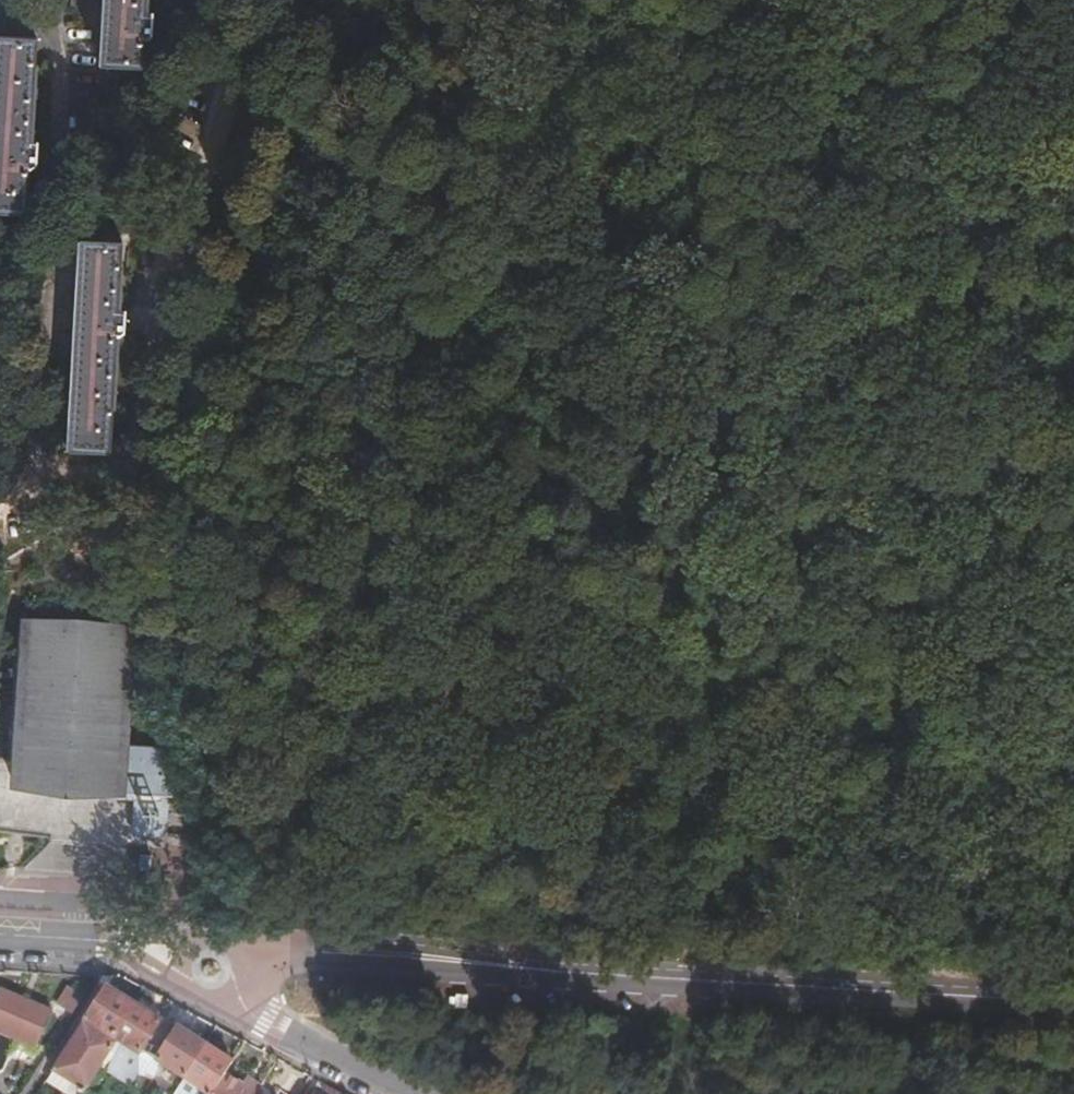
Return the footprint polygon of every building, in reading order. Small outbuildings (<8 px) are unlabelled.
[(73,10),(108,11),(104,68),(144,70),(148,0),(73,0),(73,10)] [(30,216),(39,39),(0,38),(0,214),(30,216)] [(52,248),(48,320),(59,321),(54,413),(71,414),(69,451),(112,454),(124,244),(81,241),(81,247),(63,246),(52,248)] [(191,799),(186,750),(128,746),(135,623),(29,616),(18,757),(0,755),(0,829),(49,832),(49,841),(134,847),(135,834),(164,836),(166,806),(164,806),(164,796),(191,799)] [(2,1071),(15,1040),(34,1048),(49,1010),(0,990),(0,1072),(2,1071)] [(55,1008),(70,1015),(79,1001),(65,993),(55,1008)] [(106,994),(52,1078),(78,1093),(86,1093),(105,1064),(134,1083),(139,1075),(139,1058),(159,1027),(106,994)] [(175,1037),(159,1027),(139,1058),(181,1083),(182,1082),(203,1049),(177,1033),(175,1037)] [(203,1049),(182,1082),(181,1083),(200,1093),(213,1093),(225,1076),(231,1067),(203,1049)] [(243,1088),(225,1076),(213,1093),(254,1093),(243,1088)] [(243,1088),(254,1093),(257,1093),(259,1091),(246,1083),(243,1088)]
